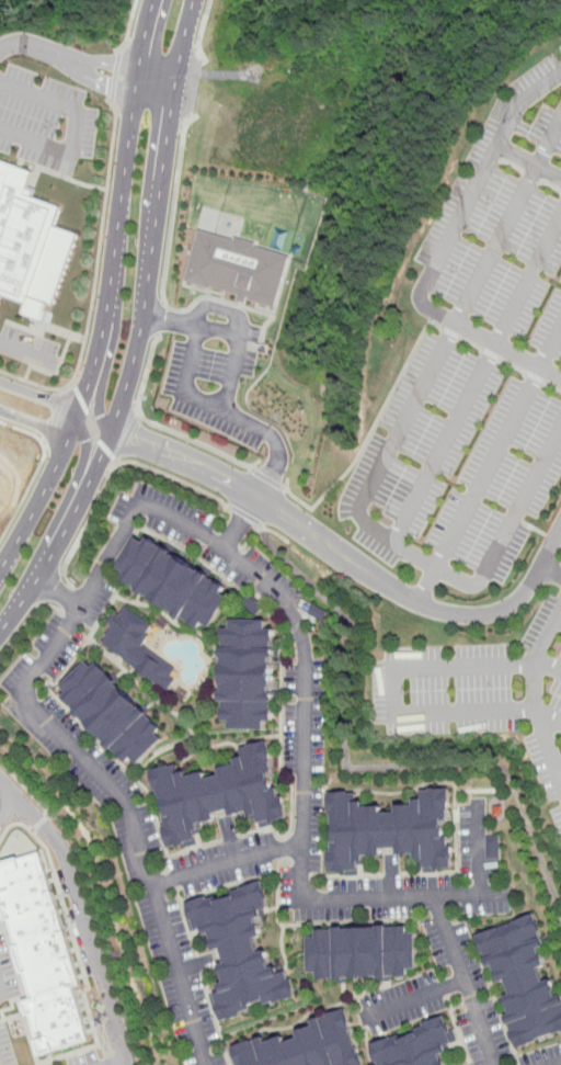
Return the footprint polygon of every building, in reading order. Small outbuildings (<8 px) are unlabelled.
[(1,294),(0,296),(0,173),(4,161),(34,171),(25,193),(61,207),(55,226),(78,234),(53,305),(49,303),(42,322),(22,315),(26,303),(1,294)] [(199,228),(185,281),(211,288),(211,286),(240,294),(239,299),(248,303),(250,297),(252,298),(251,301),(278,308),(293,256),(257,246),(257,242),(236,237),(234,239),(199,228)] [(141,537),(149,542),(151,537),(229,589),(226,592),(234,598),(216,627),(210,624),(206,632),(191,621),(187,625),(125,585),(130,575),(121,569),(141,537)] [(130,610),(156,628),(142,645),(152,653),(150,657),(158,662),(161,658),(180,671),(174,678),(180,682),(171,694),(104,645),(116,628),(111,624),(116,615),(123,621),(130,610)] [(274,630),(272,722),(266,722),(266,733),(231,732),(231,723),(224,723),(226,634),(230,634),(230,623),(267,624),(267,630),(274,630)] [(89,665),(93,669),(96,666),(162,734),(159,738),(163,743),(139,768),(133,760),(127,766),(113,751),(110,755),(72,716),(73,714),(61,702),(70,693),(65,688),(89,665)] [(268,775),(273,794),(276,793),(278,802),(284,801),(289,822),(260,830),(257,822),(251,823),(249,815),(233,819),(231,815),(215,819),(216,826),(202,829),(203,834),(195,836),(197,845),(167,852),(161,829),(162,829),(159,814),(167,813),(163,802),(156,804),(147,773),(175,767),(178,775),(187,773),(188,780),(205,775),(206,781),(217,778),(216,773),(237,768),(236,762),(245,760),(242,749),(267,743),(275,774),(268,775)] [(450,795),(451,824),(446,824),(446,839),(450,839),(450,853),(456,852),(457,880),(427,880),(426,864),(415,864),(415,859),(398,860),(398,854),(386,854),(386,857),(367,857),(367,868),(357,868),(358,877),(330,877),(330,841),(334,841),(334,828),(328,828),(328,795),(350,795),(350,805),(367,805),(367,811),(383,811),(383,817),(394,817),(394,808),(412,808),(412,801),(423,800),(423,795),(450,795)] [(501,836),(487,836),(488,860),(502,859),(501,836)] [(92,1043),(76,987),(81,985),(41,851),(0,863),(0,902),(30,998),(23,1000),(41,1058),(92,1043)] [(263,884),(273,915),(261,918),(263,924),(257,925),(263,941),(254,943),(259,956),(264,954),(271,973),(276,971),(279,982),(291,977),(298,998),(220,1023),(211,997),(218,995),(216,988),(224,985),(219,972),(226,970),(222,958),(216,960),(210,941),(205,943),(202,932),(191,936),(182,908),(215,897),(217,904),(234,898),(233,893),(263,884)] [(558,1002),(560,1001),(560,1041),(520,1056),(508,1022),(513,1021),(507,1005),(515,1002),(510,986),(501,989),(495,974),(491,976),(477,938),(536,917),(549,951),(543,953),(550,972),(543,974),(548,987),(551,986),(558,1002)] [(409,931),(409,936),(416,936),(417,975),(414,975),(414,983),(320,985),(320,979),(306,979),(306,944),(318,944),(317,932),(409,931)] [(344,1013),(361,1064),(232,1064),(227,1050),(263,1038),(265,1044),(280,1039),(284,1046),(297,1042),(295,1035),(313,1030),(311,1023),(344,1013)] [(446,1060),(448,1064),(376,1064),(370,1050),(402,1038),(404,1043),(416,1039),(415,1035),(449,1022),(453,1031),(454,1031),(459,1046),(453,1049),(454,1052),(449,1053),(450,1057),(446,1060)]
